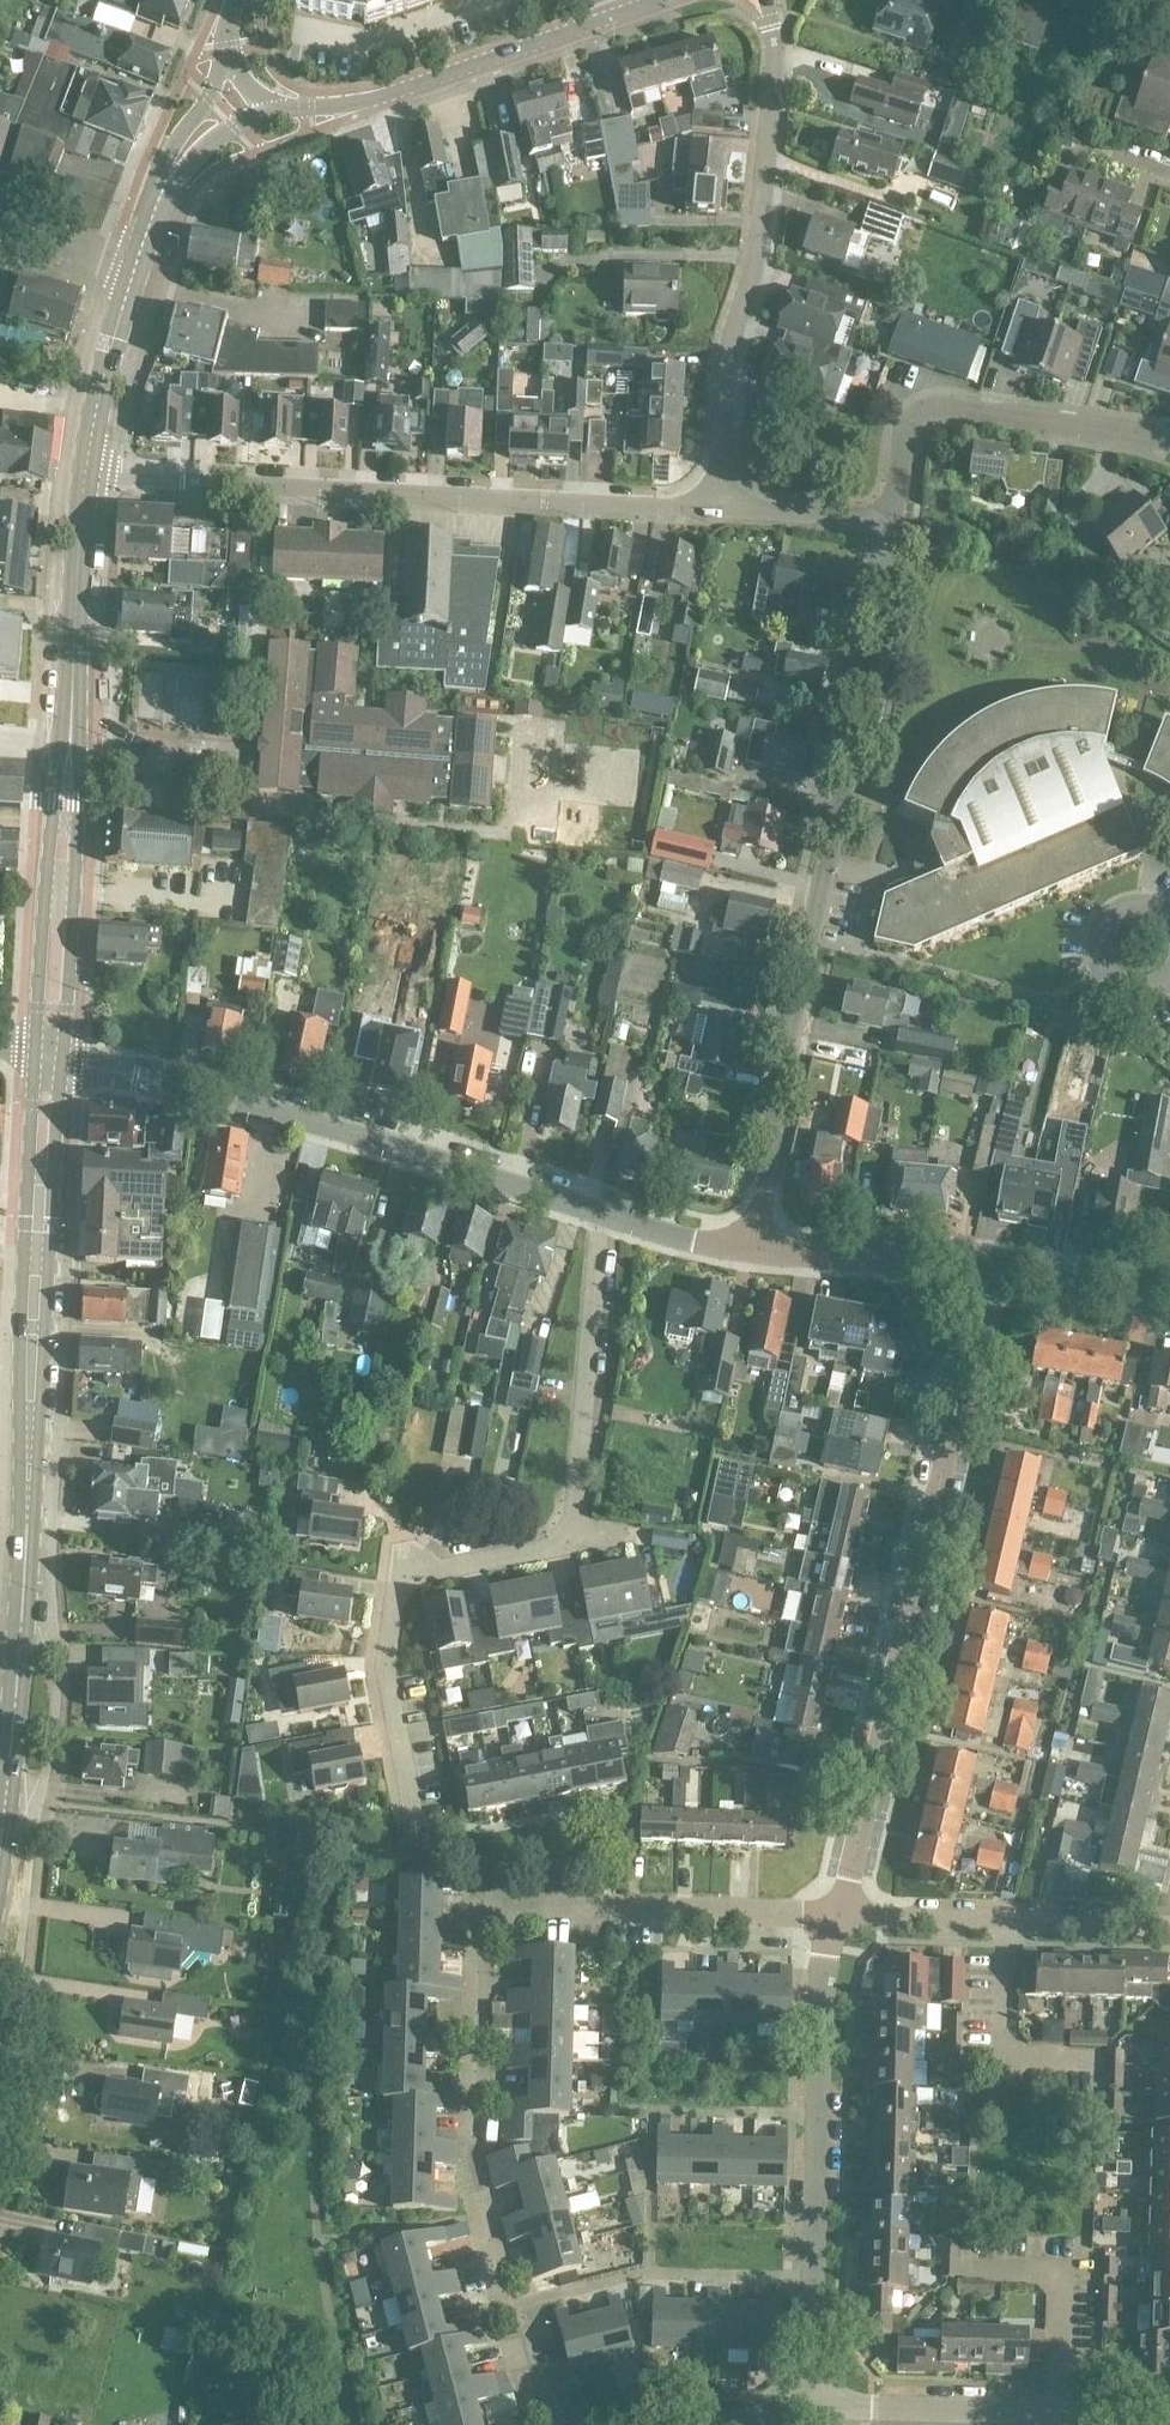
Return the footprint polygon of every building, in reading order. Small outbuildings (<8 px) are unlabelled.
[(96,5),(138,21),(155,28),(157,23),(180,32),(192,0),(98,0),(96,5)] [(296,11),(351,23),(352,19),(363,21),(365,26),(442,0),(298,0),(296,11)] [(906,0),(886,0),(875,33),(905,44),(904,46),(926,53),(941,8),(917,0),(916,3),(906,0)] [(1049,18),(997,1),(986,36),(1037,53),(1049,18)] [(971,55),(976,41),(974,41),(981,21),(958,13),(947,45),(970,53),(969,55),(971,55)] [(45,45),(158,88),(172,55),(139,42),(99,28),(56,14),(45,45)] [(1118,37),(1105,32),(1099,48),(1112,53),(1118,37)] [(1151,67),(1144,87),(1169,97),(1169,50),(1143,40),(1136,62),(1151,67)] [(693,98),(707,94),(703,81),(720,76),(711,43),(680,51),(688,77),(690,84),(693,98)] [(660,93),(690,84),(688,77),(680,51),(650,60),(660,93)] [(44,60),(26,105),(18,124),(15,133),(2,179),(50,196),(65,152),(88,161),(91,156),(115,165),(123,145),(134,149),(155,98),(44,60)] [(650,60),(620,69),(633,114),(646,111),(642,98),(660,93),(650,60)] [(914,128),(926,87),(897,78),(893,92),(859,82),(852,105),(876,112),(875,116),(914,128)] [(573,138),(569,123),(559,86),(543,90),(543,89),(536,91),(550,143),(551,143),(551,144),(573,138)] [(1144,87),(1137,107),(1121,101),(1114,123),(1165,142),(1169,128),(1169,97),(1144,87)] [(513,98),(524,135),(528,134),(532,148),(550,143),(536,91),(530,93),(513,98)] [(0,98),(0,141),(9,143),(12,133),(15,133),(18,124),(26,105),(0,98)] [(693,130),(723,133),(725,117),(694,114),(693,130)] [(632,166),(639,165),(631,120),(602,126),(619,218),(621,231),(650,230),(650,208),(634,208),(632,166)] [(666,143),(679,139),(674,121),(661,124),(666,143)] [(606,160),(600,127),(581,130),(587,164),(606,160)] [(410,276),(411,301),(502,303),(502,289),(502,269),(503,253),(497,225),(500,224),(495,194),(480,197),(479,188),(451,193),(446,168),(447,168),(439,131),(413,136),(421,174),(422,174),(429,207),(436,206),(443,244),(457,241),(463,274),(410,274),(410,276)] [(856,137),(855,143),(842,139),(834,164),(853,170),(852,175),(869,181),(870,176),(877,178),(877,177),(886,180),(885,182),(893,185),(905,149),(904,149),(905,144),(876,135),(873,143),(856,137)] [(524,188),(514,141),(487,146),(496,194),(524,188)] [(674,180),(689,181),(723,184),(726,152),(691,149),(689,180),(674,179),(674,180)] [(405,220),(407,220),(404,184),(391,188),(379,151),(365,155),(362,153),(353,156),(351,160),(347,161),(359,200),(361,199),(365,213),(382,208),(386,222),(389,250),(388,251),(390,278),(410,276),(410,274),(405,220)] [(536,157),(541,176),(553,173),(548,154),(536,157)] [(928,180),(984,200),(993,175),(937,155),(928,180)] [(1067,223),(1087,230),(1102,185),(1072,174),(1063,199),(1050,194),(1038,228),(1062,237),(1067,223)] [(336,198),(337,178),(330,177),(327,240),(352,241),(354,199),(336,198)] [(688,194),(686,213),(721,216),(721,213),(725,213),(727,199),(722,199),(723,184),(689,181),(674,180),(673,193),(688,194)] [(1132,196),(1102,185),(1087,230),(1116,241),(1113,248),(1127,253),(1137,225),(1138,226),(1143,212),(1128,207),(1132,196)] [(870,241),(894,249),(904,219),(870,208),(860,238),(853,236),(854,234),(816,222),(812,233),(806,233),(803,244),(808,248),(806,254),(844,266),(849,249),(865,254),(870,241)] [(241,239),(195,232),(190,268),(235,275),(236,274),(249,276),(254,242),(241,240),(241,239)] [(534,293),(534,254),(541,253),(541,255),(568,254),(568,234),(534,235),(534,233),(503,234),(504,293),(534,293)] [(259,284),(290,290),(293,268),(262,263),(259,284)] [(658,324),(667,324),(670,321),(670,318),(674,318),(674,302),(676,302),(677,272),(649,272),(649,270),(626,270),(625,317),(655,318),(655,321),(658,324)] [(1060,271),(1055,286),(1069,290),(1074,276),(1060,271)] [(1088,281),(1074,276),(1069,290),(1083,295),(1088,281)] [(41,335),(69,344),(73,331),(70,327),(74,315),(78,314),(82,301),(9,279),(0,311),(0,317),(28,326),(27,329),(31,335),(39,338),(41,335)] [(1161,305),(1169,308),(1169,284),(1168,283),(1161,305)] [(783,321),(780,329),(833,348),(842,321),(861,327),(869,303),(833,291),(828,306),(792,293),(788,304),(784,303),(779,319),(783,321)] [(1139,297),(1125,293),(1120,311),(1133,316),(1139,297)] [(500,304),(466,304),(466,318),(499,318),(500,304)] [(1013,371),(1040,380),(1055,334),(1035,328),(1040,313),(1018,305),(1001,357),(1016,362),(1013,371)] [(1163,351),(1169,353),(1169,308),(1161,305),(1154,326),(1169,331),(1163,351)] [(366,307),(326,306),(325,332),(365,333),(366,307)] [(554,344),(555,324),(540,323),(541,311),(528,310),(526,343),(554,344)] [(212,380),(319,383),(320,348),(301,348),(300,349),(257,347),(261,335),(227,326),(228,321),(193,312),(192,317),(176,313),(164,359),(190,366),(191,362),(215,368),(212,380)] [(902,323),(890,356),(909,363),(921,330),(902,323)] [(454,344),(465,357),(488,337),(477,325),(454,344)] [(1102,333),(1079,326),(1074,341),(1055,334),(1040,380),(1066,389),(1069,380),(1084,385),(1102,333)] [(833,348),(780,329),(779,331),(812,343),(808,357),(779,347),(777,352),(773,350),(767,367),(771,368),(766,385),(820,403),(830,374),(837,377),(845,353),(833,348)] [(367,387),(387,388),(390,331),(370,330),(367,387)] [(924,368),(936,335),(921,330),(909,363),(924,368)] [(936,335),(924,368),(938,373),(950,340),(936,335)] [(953,378),(964,345),(950,340),(938,373),(953,378)] [(967,384),(979,350),(964,345),(953,378),(967,384)] [(1163,351),(1156,370),(1141,365),(1134,387),(1169,400),(1169,353),(1163,351)] [(616,353),(590,352),(589,366),(615,368),(616,353)] [(1110,352),(1102,376),(1120,382),(1128,358),(1110,352)] [(640,400),(683,403),(684,374),(639,371),(633,375),(633,385),(628,385),(627,399),(629,399),(640,400)] [(498,373),(497,401),(496,416),(512,416),(514,373),(498,373)] [(182,439),(192,440),(194,396),(193,396),(194,379),(181,378),(180,390),(177,389),(177,392),(167,392),(167,405),(153,404),(151,438),(152,438),(152,443),(182,444),(182,439)] [(344,410),(363,411),(365,386),(346,385),(344,410)] [(417,387),(416,403),(430,404),(430,387),(428,387),(428,385),(419,385),(419,387),(417,387)] [(588,397),(588,386),(570,385),(567,414),(585,416),(586,407),(587,408),(588,397)] [(603,387),(588,386),(588,397),(602,398),(603,387)] [(483,422),(482,421),(484,394),(458,392),(458,395),(449,395),(448,419),(449,420),(447,459),(448,459),(448,458),(481,460),(483,422)] [(39,483),(50,400),(0,393),(0,478),(39,483)] [(543,394),(541,420),(539,463),(568,464),(570,419),(553,418),(554,395),(543,394)] [(233,408),(219,407),(219,398),(194,396),(192,440),(216,441),(216,446),(230,447),(230,441),(231,441),(233,408)] [(588,397),(587,408),(602,409),(602,398),(588,397)] [(681,432),(683,403),(640,400),(629,399),(629,411),(645,412),(644,427),(644,429),(681,432)] [(263,444),(262,449),(276,449),(276,445),(301,446),(304,402),(277,401),(277,411),(262,410),(260,444),(263,444)] [(376,450),(380,450),(379,454),(409,456),(410,437),(423,438),(425,414),(408,413),(409,403),(379,401),(376,450)] [(497,401),(485,401),(485,421),(496,422),(496,416),(497,401)] [(345,414),(329,413),(330,404),(304,402),(301,446),(327,447),(327,451),(341,452),(341,447),(343,448),(345,414)] [(530,419),(530,425),(513,424),(510,461),(539,463),(541,420),(530,419)] [(589,455),(604,456),(606,426),(591,425),(589,455)] [(644,427),(627,426),(626,438),(637,439),(637,441),(643,441),(642,458),(679,460),(681,432),(644,429),(644,427)] [(971,481),(1004,486),(1007,494),(1031,498),(1038,489),(1043,490),(1047,462),(1008,456),(1008,455),(975,450),(971,481)] [(1038,493),(1035,517),(1056,520),(1059,496),(1038,493)] [(1082,494),(1059,516),(1071,528),(1093,506),(1082,494)] [(1138,503),(1142,500),(1138,495),(1094,534),(1123,565),(1139,550),(1142,554),(1166,533),(1138,503)] [(28,570),(34,516),(0,512),(0,566),(28,570)] [(233,527),(172,523),(172,517),(120,513),(117,563),(169,566),(169,565),(204,567),(202,590),(247,594),(251,546),(231,545),(233,527)] [(276,535),(274,582),(367,586),(366,608),(380,609),(383,539),(345,538),(345,532),(315,530),(315,536),(276,535)] [(404,601),(386,600),(385,615),(381,615),(378,673),(446,677),(444,693),(480,695),(501,552),(452,550),(452,543),(439,542),(440,533),(422,532),(421,541),(408,541),(404,601)] [(566,538),(535,533),(525,593),(544,597),(534,651),(561,656),(572,595),(555,592),(559,574),(566,538)] [(576,587),(569,632),(593,635),(600,592),(615,594),(617,577),(625,578),(630,548),(626,547),(627,541),(612,539),(611,545),(598,542),(590,589),(576,587)] [(691,632),(699,593),(690,591),(692,578),(689,577),(693,556),(681,554),(679,551),(671,549),(668,551),(664,551),(657,587),(670,589),(668,598),(683,601),(677,630),(691,632)] [(774,600),(758,597),(760,588),(758,588),(752,622),(797,630),(797,629),(793,628),(798,601),(839,609),(845,575),(803,568),(804,563),(782,559),(774,600)] [(28,570),(0,566),(0,598),(0,597),(25,599),(28,570)] [(202,617),(202,603),(197,602),(198,598),(173,596),(172,600),(126,597),(123,636),(170,638),(169,645),(208,648),(209,632),(196,632),(197,616),(202,617)] [(644,601),(637,639),(651,642),(658,604),(644,601)] [(691,632),(677,630),(674,644),(689,647),(691,632)] [(15,695),(20,642),(0,640),(0,694),(15,695)] [(250,645),(234,644),(233,663),(248,665),(250,645)] [(386,718),(345,715),(346,701),(355,702),(359,652),(318,649),(318,655),(310,655),(310,648),(271,645),(263,746),(269,747),(268,756),(262,756),(259,794),(298,798),(298,791),(320,793),(320,799),(353,802),(351,818),(394,821),(395,805),(430,808),(430,802),(452,803),(451,809),(489,812),(496,726),(458,723),(458,725),(436,724),(436,722),(424,721),(426,703),(388,700),(386,718)] [(778,647),(775,661),(780,662),(776,680),(785,682),(784,688),(820,695),(826,665),(792,657),(793,650),(778,647)] [(741,672),(761,676),(764,662),(744,658),(741,672)] [(547,670),(544,690),(555,692),(558,672),(547,670)] [(731,679),(700,673),(694,697),(725,704),(731,679)] [(622,713),(626,681),(612,679),(611,688),(592,685),(589,709),(622,713)] [(1102,765),(1116,704),(1087,700),(1058,700),(1030,704),(1003,713),(977,726),(954,743),(934,764),(917,787),(904,813),(935,826),(930,848),(943,876),(885,902),(874,946),(914,955),(1141,856),(1102,765)] [(517,706),(516,718),(541,721),(542,708),(517,706)] [(1165,723),(1143,779),(1160,787),(1169,794),(1169,725),(1165,723)] [(756,725),(746,766),(801,778),(808,747),(776,740),(778,730),(756,725)] [(703,773),(729,779),(738,741),(712,736),(703,773)] [(0,768),(0,809),(21,811),(24,770),(0,768)] [(120,812),(206,818),(208,793),(122,787),(120,812)] [(723,842),(724,842),(722,855),(740,859),(742,847),(777,855),(785,818),(751,810),(746,833),(726,829),(723,842)] [(194,824),(109,818),(106,865),(136,867),(136,866),(200,871),(200,878),(219,880),(221,858),(203,857),(205,825),(194,824)] [(293,830),(248,827),(246,856),(259,858),(249,930),(278,933),(293,830)] [(651,859),(709,873),(716,846),(657,832),(651,859)] [(2,873),(17,874),(20,835),(0,834),(0,884),(1,884),(2,873)] [(215,836),(213,852),(240,854),(241,838),(215,836)] [(703,874),(665,865),(660,885),(698,894),(703,874)] [(658,910),(685,916),(688,900),(662,894),(658,910)] [(716,907),(711,927),(726,930),(725,934),(747,939),(748,933),(765,937),(772,907),(733,899),(731,911),(716,907)] [(192,942),(194,922),(180,921),(178,940),(192,942)] [(161,934),(148,933),(148,932),(145,932),(143,928),(133,927),(130,931),(101,929),(99,966),(146,969),(147,952),(160,953),(161,934)] [(701,936),(688,933),(683,956),(696,959),(701,936)] [(303,943),(276,940),(271,977),(298,980),(303,943)] [(242,980),(240,997),(263,1000),(266,984),(242,980)] [(450,982),(440,1034),(460,1038),(471,986),(450,982)] [(904,997),(873,990),(872,992),(850,988),(844,1017),(861,1020),(859,1026),(880,1031),(883,1018),(899,1022),(904,997)] [(571,992),(557,989),(545,1042),(560,1045),(571,992)] [(288,1020),(282,1048),(287,1049),(282,1071),(313,1078),(318,1056),(323,1057),(329,1029),(337,1031),(345,999),(319,993),(312,1025),(288,1020)] [(509,1002),(502,1039),(526,1044),(533,1007),(509,1002)] [(206,1035),(202,1053),(235,1060),(243,1025),(242,1025),(244,1013),(212,1007),(210,1018),(206,1018),(202,1034),(206,1035)] [(627,1009),(625,1029),(639,1031),(641,1011),(627,1009)] [(681,1061),(678,1075),(706,1082),(709,1068),(733,1073),(744,1026),(711,1018),(703,1050),(694,1048),(691,1063),(681,1061)] [(400,1102),(407,1070),(412,1071),(416,1052),(412,1051),(413,1046),(380,1039),(382,1029),(359,1024),(349,1066),(373,1071),(367,1095),(400,1102)] [(906,1036),(902,1036),(898,1055),(953,1067),(959,1042),(907,1031),(906,1036)] [(613,1048),(604,1083),(595,1121),(618,1126),(634,1053),(613,1048)] [(459,1053),(450,1100),(457,1102),(457,1105),(459,1109),(470,1111),(474,1109),(475,1105),(483,1107),(492,1060),(459,1053)] [(548,1094),(544,1110),(548,1111),(544,1129),(575,1136),(582,1101),(594,1104),(598,1087),(586,1084),(587,1079),(588,1079),(592,1060),(568,1055),(566,1066),(554,1064),(548,1094)] [(942,1067),(912,1061),(908,1078),(938,1085),(942,1067)] [(977,1078),(944,1071),(939,1093),(972,1101),(977,1078)] [(699,1084),(698,1116),(719,1116),(719,1084),(699,1084)] [(989,1118),(986,1117),(973,1172),(989,1176),(990,1170),(995,1150),(1003,1120),(1007,1105),(993,1102),(989,1118)] [(1163,1195),(1167,1181),(1169,1182),(1169,1106),(1147,1102),(1134,1175),(1128,1174),(1125,1189),(1140,1191),(1163,1195)] [(867,1110),(838,1104),(830,1140),(859,1146),(860,1145),(867,1111),(867,1110)] [(1095,1134),(1096,1105),(1082,1104),(1081,1134),(1095,1134)] [(88,1129),(91,1130),(90,1145),(119,1146),(119,1150),(143,1151),(145,1116),(133,1116),(133,1113),(92,1111),(92,1116),(89,1115),(88,1129)] [(883,1115),(867,1111),(860,1145),(875,1148),(883,1115)] [(1021,1222),(1024,1223),(1035,1165),(1008,1160),(1009,1154),(1017,1124),(1003,1120),(995,1150),(990,1170),(1004,1173),(995,1218),(1000,1218),(999,1223),(1020,1227),(1021,1222)] [(167,1124),(163,1157),(181,1160),(186,1127),(167,1124)] [(657,1146),(656,1145),(660,1131),(632,1124),(628,1138),(614,1135),(610,1151),(620,1153),(615,1172),(645,1180),(650,1161),(653,1162),(657,1146)] [(203,1194),(238,1200),(248,1140),(212,1135),(203,1194)] [(808,1205),(838,1208),(841,1170),(839,1170),(840,1154),(821,1152),(820,1168),(804,1167),(802,1186),(809,1187),(808,1205)] [(680,1188),(726,1198),(734,1162),(688,1153),(680,1188)] [(1035,1165),(1024,1223),(1028,1224),(1028,1228),(1048,1232),(1049,1227),(1053,1228),(1059,1202),(1073,1204),(1082,1162),(1058,1157),(1056,1168),(1035,1165)] [(85,1264),(116,1266),(116,1265),(162,1267),(166,1175),(140,1174),(140,1162),(85,1159),(83,1203),(87,1203),(85,1264)] [(937,1177),(927,1176),(923,1217),(945,1219),(946,1202),(953,1203),(955,1179),(954,1178),(955,1166),(938,1164),(937,1177)] [(893,1214),(923,1217),(927,1176),(890,1173),(888,1195),(894,1195),(893,1214)] [(336,1257),(339,1238),(336,1237),(351,1182),(326,1176),(313,1228),(304,1226),(299,1246),(336,1257)] [(333,1277),(341,1279),(347,1255),(357,1257),(359,1250),(375,1188),(351,1182),(336,1237),(339,1238),(336,1257),(333,1277)] [(1132,1234),(1140,1191),(1125,1189),(1100,1184),(1093,1222),(1101,1224),(1098,1237),(1123,1242),(1124,1233),(1132,1234)] [(406,1251),(424,1256),(427,1244),(437,1247),(447,1210),(416,1201),(411,1220),(408,1219),(403,1237),(410,1239),(406,1251)] [(449,1263),(468,1268),(471,1257),(479,1260),(490,1223),(459,1213),(453,1232),(451,1232),(446,1250),(452,1252),(449,1263)] [(236,1223),(223,1313),(231,1314),(226,1347),(256,1352),(256,1354),(266,1355),(270,1331),(271,1331),(286,1233),(276,1232),(277,1227),(237,1221),(236,1223)] [(520,1274),(532,1235),(504,1227),(493,1267),(501,1269),(497,1281),(503,1283),(492,1320),(491,1320),(485,1339),(507,1346),(511,1328),(505,1326),(509,1313),(519,1274),(520,1274)] [(535,1296),(540,1280),(546,1282),(557,1242),(532,1235),(520,1274),(519,1274),(509,1313),(523,1316),(529,1295),(535,1296)] [(369,1255),(395,1252),(393,1239),(368,1242),(369,1255)] [(341,1283),(308,1276),(303,1297),(336,1304),(341,1283)] [(417,1301),(422,1287),(403,1281),(399,1295),(417,1301)] [(348,1331),(380,1337),(389,1289),(357,1283),(348,1331)] [(665,1327),(667,1327),(664,1339),(668,1343),(688,1347),(693,1344),(695,1335),(719,1340),(728,1292),(725,1292),(724,1288),(714,1286),(711,1289),(694,1285),(692,1297),(672,1292),(665,1327)] [(110,1296),(85,1294),(83,1323),(125,1327),(125,1317),(149,1319),(148,1328),(165,1329),(168,1287),(151,1286),(151,1295),(110,1291),(110,1296)] [(441,1332),(451,1295),(432,1289),(422,1327),(441,1332)] [(767,1300),(760,1299),(749,1355),(750,1356),(747,1370),(767,1374),(770,1359),(778,1361),(790,1305),(782,1303),(783,1300),(781,1297),(771,1295),(768,1297),(767,1300)] [(819,1360),(835,1364),(836,1357),(846,1311),(818,1305),(808,1352),(820,1354),(819,1360)] [(846,1311),(836,1357),(835,1364),(847,1366),(849,1360),(863,1363),(861,1373),(862,1373),(873,1317),(846,1311)] [(873,1317),(862,1373),(898,1380),(909,1324),(873,1317)] [(1060,1382),(1068,1341),(1038,1335),(1031,1372),(1047,1376),(1047,1380),(1060,1382)] [(521,1339),(514,1375),(510,1391),(536,1396),(539,1380),(537,1380),(545,1344),(521,1339)] [(122,1388),(123,1377),(124,1377),(124,1369),(134,1370),(136,1345),(126,1345),(126,1343),(82,1341),(80,1369),(85,1375),(105,1376),(104,1383),(108,1387),(122,1388)] [(1097,1347),(1068,1341),(1060,1382),(1073,1385),(1073,1380),(1088,1383),(1088,1387),(1089,1388),(1097,1347)] [(1097,1347),(1089,1388),(1101,1390),(1102,1386),(1119,1389),(1126,1352),(1097,1347)] [(707,1356),(699,1395),(729,1401),(737,1362),(707,1356)] [(1151,1392),(1148,1410),(1163,1413),(1167,1394),(1169,1395),(1169,1360),(1157,1358),(1150,1392),(1151,1392)] [(785,1392),(780,1416),(800,1420),(804,1402),(799,1401),(807,1362),(792,1359),(788,1378),(785,1392)] [(764,1413),(780,1416),(785,1392),(788,1378),(772,1374),(764,1413)] [(828,1393),(824,1410),(836,1413),(840,1395),(828,1393)] [(864,1413),(867,1398),(857,1395),(854,1411),(864,1413)] [(1038,1422),(1052,1425),(1056,1401),(1042,1398),(1038,1422)] [(1070,1404),(1056,1401),(1052,1425),(1066,1428),(1070,1404)] [(1099,1409),(1085,1406),(1080,1430),(1094,1433),(1099,1409)] [(469,1410),(460,1460),(482,1464),(490,1414),(469,1410)] [(255,1453),(298,1460),(302,1441),(290,1439),(293,1421),(261,1416),(255,1453)] [(828,1442),(881,1454),(886,1429),(834,1417),(828,1442)] [(157,1427),(115,1421),(111,1446),(153,1453),(157,1427)] [(1135,1460),(1144,1429),(1128,1424),(1119,1455),(1135,1460)] [(796,1435),(778,1431),(776,1430),(772,1450),(793,1454),(796,1435)] [(881,1454),(828,1442),(823,1469),(840,1473),(841,1472),(875,1480),(881,1454)] [(795,1472),(798,1456),(772,1450),(769,1466),(795,1472)] [(98,1468),(94,1495),(95,1495),(158,1499),(174,1501),(175,1488),(178,1465),(147,1461),(147,1463),(142,1463),(141,1473),(137,1473),(98,1468)] [(1000,1493),(1031,1500),(1034,1488),(1039,1468),(1008,1461),(1006,1466),(1004,1466),(1001,1476),(1003,1477),(1000,1493)] [(721,1463),(713,1497),(746,1506),(754,1470),(721,1463)] [(818,1506),(816,1515),(820,1516),(819,1522),(834,1526),(863,1532),(871,1497),(862,1495),(863,1494),(860,1493),(859,1495),(822,1487),(818,1506)] [(993,1526),(1023,1533),(1031,1500),(1000,1493),(998,1499),(996,1499),(994,1509),(996,1510),(993,1526)] [(1047,1493),(1045,1504),(1064,1508),(1066,1497),(1047,1493)] [(312,1522),(310,1543),(359,1550),(363,1518),(329,1513),(331,1498),(303,1494),(300,1509),(299,1520),(312,1522)] [(93,1513),(93,1517),(98,1518),(113,1519),(112,1524),(131,1527),(132,1524),(161,1527),(163,1514),(156,1514),(158,1499),(95,1495),(93,1513)] [(740,1533),(746,1506),(713,1497),(707,1526),(740,1533)] [(1169,1515),(1169,1507),(1142,1500),(1140,1508),(1168,1515),(1169,1515)] [(1045,1504),(1043,1513),(1042,1516),(1061,1520),(1063,1513),(1064,1508),(1045,1504)] [(1167,1522),(1168,1515),(1140,1508),(1139,1515),(1167,1522)] [(640,1525),(671,1530),(674,1515),(643,1509),(640,1525)] [(863,1532),(834,1526),(819,1522),(804,1519),(802,1525),(812,1528),(806,1555),(827,1560),(829,1561),(855,1567),(863,1532)] [(262,1532),(215,1526),(212,1552),(259,1558),(262,1532)] [(985,1559),(1016,1566),(1016,1565),(1023,1533),(993,1526),(989,1541),(987,1541),(984,1551),(986,1552),(985,1559)] [(761,1555),(763,1548),(725,1539),(719,1567),(757,1575),(759,1568),(733,1562),(736,1549),(761,1555)] [(1051,1562),(1033,1557),(1030,1568),(1049,1572),(1051,1562)] [(979,1572),(976,1584),(979,1584),(977,1591),(1008,1599),(1014,1576),(1028,1579),(1027,1580),(1046,1584),(1049,1572),(1030,1568),(1016,1565),(1016,1566),(985,1559),(981,1573),(979,1572)] [(1129,1559),(1126,1568),(1154,1574),(1168,1578),(1169,1578),(1169,1562),(1156,1559),(1155,1565),(1129,1559)] [(827,1560),(820,1590),(819,1596),(847,1602),(855,1567),(829,1561),(827,1560)] [(155,1587),(157,1571),(148,1570),(149,1565),(130,1562),(129,1568),(95,1564),(91,1597),(115,1600),(114,1603),(128,1604),(128,1602),(137,1603),(139,1585),(155,1587)] [(610,1573),(620,1621),(650,1616),(652,1629),(667,1626),(661,1592),(646,1594),(641,1567),(610,1573)] [(1153,1582),(1154,1574),(1126,1568),(1125,1576),(1153,1582)] [(320,1577),(292,1573),(288,1599),(301,1601),(299,1621),(348,1628),(352,1597),(318,1592),(320,1577)] [(578,1648),(578,1649),(579,1653),(594,1650),(590,1627),(620,1621),(610,1573),(580,1578),(586,1612),(572,1615),(578,1648)] [(720,1607),(728,1579),(713,1574),(705,1602),(720,1607)] [(1169,1609),(1169,1578),(1168,1578),(1161,1607),(1169,1609)] [(281,1583),(268,1581),(266,1596),(279,1597),(281,1583)] [(802,1598),(805,1586),(789,1583),(787,1595),(802,1598)] [(521,1590),(530,1639),(548,1635),(551,1649),(563,1647),(564,1651),(578,1649),(578,1648),(572,1615),(557,1618),(551,1584),(521,1590)] [(820,1590),(805,1586),(802,1598),(796,1625),(792,1625),(792,1626),(811,1631),(839,1638),(847,1602),(819,1596),(820,1590)] [(1047,1587),(1045,1600),(1071,1604),(1073,1592),(1047,1587)] [(484,1632),(490,1660),(514,1656),(512,1642),(530,1639),(521,1590),(490,1596),(496,1629),(484,1632)] [(474,1669),(489,1666),(488,1661),(490,1660),(484,1632),(467,1635),(461,1601),(430,1607),(439,1656),(443,1675),(474,1668),(474,1669)] [(1161,1607),(1155,1637),(1169,1641),(1169,1609),(1161,1607)] [(965,1644),(1006,1654),(1009,1641),(1004,1640),(1008,1623),(972,1615),(965,1644)] [(1111,1633),(1125,1636),(1129,1621),(1104,1615),(1103,1622),(1113,1625),(1111,1633)] [(283,1621),(264,1618),(259,1651),(278,1654),(283,1621)] [(1143,1625),(1129,1621),(1125,1636),(1139,1640),(1143,1625)] [(139,1623),(136,1646),(179,1651),(182,1629),(139,1623)] [(831,1672),(839,1638),(811,1631),(792,1626),(785,1655),(774,1653),(772,1658),(803,1665),(831,1672)] [(1155,1637),(1143,1634),(1138,1654),(1114,1648),(1110,1664),(1146,1672),(1148,1667),(1169,1672),(1169,1641),(1155,1637)] [(995,1682),(999,1666),(1003,1667),(1006,1654),(965,1644),(958,1673),(995,1682)] [(1053,1651),(1028,1645),(1025,1659),(1049,1664),(1053,1651)] [(90,1677),(89,1709),(135,1710),(135,1679),(141,1679),(141,1654),(110,1653),(109,1677),(90,1677)] [(197,1657),(170,1657),(169,1678),(196,1679),(197,1657)] [(801,1672),(795,1700),(823,1707),(831,1672),(803,1665),(772,1658),(771,1665),(801,1672)] [(1046,1678),(1049,1664),(1025,1659),(1022,1672),(1046,1678)] [(690,1663),(685,1684),(699,1688),(704,1666),(690,1663)] [(731,1686),(734,1668),(721,1666),(718,1684),(731,1686)] [(307,1668),(269,1675),(272,1690),(276,1689),(282,1719),(300,1715),(301,1717),(349,1707),(343,1676),(310,1683),(307,1668)] [(993,1712),(1003,1714),(1004,1712),(1002,1712),(1009,1684),(995,1680),(995,1682),(958,1673),(952,1702),(993,1712)] [(768,1677),(767,1698),(783,1699),(784,1678),(768,1677)] [(230,1699),(244,1701),(246,1685),(232,1683),(230,1699)] [(1167,1732),(1169,1721),(1169,1701),(1141,1694),(1134,1724),(1167,1732)] [(580,1699),(583,1713),(596,1710),(594,1697),(580,1699)] [(569,1715),(583,1713),(580,1699),(567,1702),(569,1715)] [(815,1742),(823,1707),(795,1700),(788,1729),(787,1735),(815,1742)] [(945,1731),(982,1740),(982,1738),(997,1741),(1003,1714),(993,1712),(952,1702),(945,1731)] [(1039,1708),(1015,1703),(1012,1716),(1036,1722),(1039,1708)] [(1108,1710),(1094,1706),(1090,1722),(1104,1725),(1108,1710)] [(529,1709),(532,1722),(545,1720),(543,1707),(529,1709)] [(669,1708),(652,1756),(687,1758),(701,1719),(669,1708)] [(532,1722),(529,1709),(516,1712),(518,1725),(532,1722)] [(1104,1725),(1118,1729),(1122,1713),(1108,1710),(1104,1725)] [(759,1718),(742,1714),(740,1724),(743,1725),(757,1728),(755,1734),(762,1736),(762,1732),(771,1735),(773,1726),(758,1722),(759,1718)] [(479,1719),(482,1736),(496,1733),(493,1716),(479,1719)] [(1012,1716),(1004,1750),(1028,1755),(1036,1722),(1012,1716)] [(446,1743),(482,1736),(479,1719),(443,1726),(446,1743)] [(623,1724),(586,1731),(590,1748),(598,1792),(624,1787),(619,1759),(630,1757),(623,1724)] [(1161,1761),(1167,1732),(1134,1724),(1127,1753),(1161,1761)] [(788,1729),(773,1726),(771,1735),(784,1738),(777,1769),(779,1770),(779,1771),(807,1777),(815,1742),(787,1735),(788,1729)] [(549,1742),(551,1756),(541,1758),(539,1758),(547,1801),(573,1796),(564,1753),(562,1740),(549,1742)] [(364,1785),(358,1754),(324,1760),(321,1743),(288,1749),(294,1779),(312,1775),(315,1794),(364,1785)] [(146,1744),(144,1777),(182,1779),(184,1746),(146,1744)] [(522,1806),(547,1801),(539,1758),(524,1761),(522,1748),(511,1750),(513,1763),(522,1806)] [(598,1792),(590,1748),(564,1753),(573,1796),(598,1792)] [(89,1750),(87,1765),(84,1766),(82,1769),(81,1772),(81,1775),(83,1778),(86,1780),(85,1784),(104,1786),(104,1790),(123,1792),(125,1768),(137,1770),(139,1756),(126,1755),(126,1754),(89,1750)] [(496,1811),(522,1806),(513,1763),(511,1750),(500,1752),(503,1765),(488,1768),(496,1811)] [(1108,1773),(1106,1780),(1120,1783),(1154,1791),(1161,1761),(1127,1753),(1123,1769),(1110,1765),(1108,1773)] [(975,1763),(939,1755),(932,1784),(974,1794),(993,1798),(1017,1804),(1020,1790),(996,1785),(996,1786),(971,1780),(975,1763)] [(1080,1766),(1078,1774),(1077,1782),(1088,1784),(1090,1777),(1094,1778),(1096,1770),(1080,1766)] [(1049,1767),(1045,1782),(1063,1786),(1066,1771),(1049,1767)] [(496,1811),(488,1768),(462,1773),(470,1816),(496,1811)] [(1108,1773),(1096,1770),(1094,1778),(1090,1777),(1088,1784),(1105,1788),(1106,1780),(1108,1773)] [(1113,1813),(1147,1821),(1154,1791),(1120,1783),(1113,1813)] [(925,1813),(962,1822),(965,1805),(971,1807),(974,1794),(932,1784),(925,1813)] [(674,1786),(674,1802),(686,1802),(686,1786),(674,1786)] [(1068,1803),(1098,1811),(1103,1794),(1073,1786),(1068,1803)] [(756,1804),(745,1804),(744,1819),(750,1820),(749,1850),(785,1851),(786,1821),(766,1820),(767,1789),(756,1789),(756,1804)] [(756,1804),(756,1789),(745,1789),(745,1804),(756,1804)] [(1017,1804),(993,1798),(990,1812),(1014,1817),(1017,1804)] [(674,1802),(673,1817),(643,1816),(641,1846),(678,1847),(679,1817),(685,1817),(686,1802),(674,1802)] [(925,1813),(919,1842),(960,1852),(963,1839),(958,1838),(962,1822),(925,1813)] [(1140,1851),(1147,1821),(1113,1813),(1106,1842),(1106,1843),(1140,1851)] [(685,1817),(679,1817),(678,1847),(713,1848),(715,1818),(685,1817)] [(744,1819),(715,1818),(713,1848),(749,1850),(750,1820),(744,1819)] [(1067,1825),(1064,1835),(1063,1841),(1071,1843),(1074,1843),(1076,1835),(1080,1836),(1082,1829),(1067,1825)] [(157,1869),(187,1873),(210,1876),(215,1841),(205,1840),(206,1832),(163,1826),(159,1855),(149,1853),(150,1849),(130,1846),(130,1851),(116,1849),(111,1882),(155,1888),(157,1869)] [(1080,1836),(1076,1835),(1074,1843),(1090,1847),(1089,1851),(1103,1854),(1099,1872),(1133,1880),(1140,1851),(1106,1843),(1106,1842),(1093,1839),(1094,1831),(1082,1829),(1080,1836)] [(1064,1835),(1057,1833),(1050,1864),(1066,1867),(1071,1843),(1063,1841),(1064,1835)] [(960,1852),(919,1842),(912,1872),(948,1880),(952,1863),(957,1865),(960,1852)] [(982,1842),(979,1856),(1003,1862),(1006,1848),(982,1842)] [(1003,1862),(979,1856),(976,1870),(1000,1875),(1003,1862)] [(299,1877),(278,1874),(273,1920),(293,1922),(299,1877)] [(401,1909),(440,1910),(440,1896),(464,1897),(464,1884),(402,1882),(401,1906),(395,1905),(395,1910),(401,1910),(401,1909)] [(353,1919),(369,1920),(369,1909),(353,1909),(353,1919)] [(401,1915),(400,1937),(463,1939),(463,1927),(439,1926),(440,1910),(401,1909),(401,1910),(395,1910),(394,1915),(401,1915)] [(128,1967),(130,1967),(129,1975),(133,1981),(163,1985),(165,1973),(178,1975),(181,1948),(195,1950),(194,1955),(219,1959),(223,1929),(171,1921),(168,1939),(133,1934),(130,1948),(127,1947),(123,1950),(121,1960),(124,1965),(128,1965),(128,1967)] [(393,1960),(393,1964),(399,1965),(399,1964),(438,1965),(439,1951),(463,1951),(463,1939),(400,1937),(400,1960),(393,1960)] [(386,1966),(388,1952),(365,1948),(363,1962),(386,1966)] [(534,1965),(534,1980),(573,1981),(574,1953),(511,1952),(510,1965),(534,1965)] [(1064,2001),(1065,1964),(1065,1956),(1053,1956),(1053,1963),(1036,1963),(1036,1970),(1035,2000),(1064,2001)] [(1065,1956),(1065,1964),(1064,2001),(1092,2001),(1093,1964),(1078,1964),(1078,1956),(1065,1956)] [(1122,2002),(1123,1988),(1122,1989),(1122,1958),(1110,1957),(1110,1965),(1093,1964),(1092,2001),(1122,2002)] [(1167,1959),(1122,1958),(1122,1989),(1123,1988),(1122,2002),(1150,2002),(1155,2007),(1165,1996),(1166,1990),(1167,1959)] [(896,2005),(896,2006),(927,2007),(927,1989),(941,1990),(941,2006),(961,2006),(962,1964),(942,1963),(942,1964),(928,1963),(884,1962),(884,1978),(897,1978),(896,2005)] [(399,1970),(398,1991),(461,1994),(462,1982),(437,1981),(438,1965),(399,1964),(399,1965),(393,1964),(393,1969),(399,1970)] [(674,1968),(663,1968),(662,2024),(693,2025),(694,1993),(695,1980),(674,1980),(674,1968)] [(695,1980),(694,1993),(693,2025),(725,2026),(727,1969),(717,1969),(716,1981),(695,1980)] [(737,1969),(727,1969),(725,2026),(757,2027),(758,1994),(758,1982),(737,1982),(737,1969)] [(1021,2000),(1035,2000),(1036,1970),(1022,1969),(1021,2000)] [(758,1982),(758,1994),(757,2027),(789,2027),(790,1971),(780,1971),(779,1983),(758,1982)] [(510,1995),(509,2006),(572,2008),(573,1984),(573,1981),(534,1980),(534,1983),(534,1995),(510,1995)] [(380,2014),(380,2019),(386,2020),(386,2019),(425,2020),(425,2006),(449,2007),(450,1995),(461,1995),(461,1994),(398,1991),(387,1991),(387,2015),(380,2014)] [(1165,1996),(1155,2007),(1160,2012),(1169,2012),(1169,1996),(1165,1996)] [(117,2022),(115,2026),(116,2030),(117,2034),(121,2036),(121,2038),(171,2046),(175,2018),(207,2023),(210,2004),(191,2001),(164,1997),(162,2011),(126,2005),(124,2019),(120,2019),(117,2022)] [(896,2005),(870,2005),(869,2018),(877,2018),(876,2034),(913,2035),(926,2036),(927,2007),(896,2006),(896,2005)] [(533,2020),(533,2034),(572,2035),(572,2014),(572,2008),(509,2006),(509,2013),(509,2019),(533,2020)] [(948,2036),(961,2037),(961,2019),(948,2018),(948,2036)] [(386,2024),(385,2046),(448,2048),(448,2037),(424,2036),(425,2020),(386,2019),(386,2020),(380,2019),(379,2024),(386,2024)] [(508,2061),(571,2062),(572,2035),(533,2034),(532,2044),(532,2050),(508,2049),(508,2061)] [(912,2064),(913,2035),(876,2034),(876,2051),(868,2050),(868,2063),(876,2063),(912,2064)] [(1087,2048),(1088,2036),(1070,2035),(1069,2048),(1087,2048)] [(961,2037),(948,2036),(947,2055),(960,2055),(961,2037)] [(1106,2036),(1088,2036),(1087,2048),(1106,2049),(1106,2036)] [(1169,2069),(1169,2040),(1158,2040),(1157,2069),(1169,2069)] [(378,2069),(378,2073),(385,2073),(385,2074),(423,2075),(424,2060),(447,2061),(448,2048),(385,2046),(385,2069),(378,2069)] [(1110,2071),(1122,2072),(1122,2054),(1110,2053),(1110,2071)] [(532,2074),(531,2090),(570,2091),(570,2075),(571,2063),(571,2062),(508,2061),(507,2074),(532,2074)] [(912,2064),(876,2063),(868,2063),(868,2076),(875,2076),(875,2092),(912,2093),(916,2093),(919,2093),(919,2090),(912,2090),(912,2064)] [(960,2066),(947,2065),(946,2083),(959,2084),(960,2066)] [(1157,2069),(1156,2097),(1169,2098),(1169,2069),(1157,2069)] [(1122,2072),(1110,2071),(1109,2089),(1121,2090),(1122,2072)] [(384,2078),(384,2101),(458,2104),(458,2103),(446,2103),(447,2091),(423,2091),(423,2075),(385,2074),(385,2073),(378,2073),(378,2078),(384,2078)] [(245,2083),(240,2108),(256,2112),(262,2087),(245,2083)] [(153,2130),(158,2099),(159,2092),(142,2090),(108,2084),(106,2099),(101,2100),(99,2103),(96,2106),(97,2111),(99,2115),(103,2116),(102,2119),(120,2122),(120,2125),(153,2130)] [(559,2119),(569,2119),(570,2106),(570,2091),(531,2090),(531,2105),(507,2104),(506,2118),(559,2119)] [(915,2122),(948,2123),(949,2112),(922,2111),(922,2113),(915,2113),(916,2093),(912,2093),(875,2092),(875,2108),(879,2108),(878,2121),(915,2122)] [(1122,2097),(1109,2096),(1108,2114),(1121,2115),(1122,2097)] [(1156,2097),(1155,2126),(1169,2127),(1169,2098),(1156,2097)] [(395,2129),(434,2130),(434,2115),(458,2116),(458,2104),(384,2101),(384,2102),(396,2103),(396,2124),(388,2124),(388,2129),(395,2129)] [(835,2114),(839,2130),(856,2126),(851,2110),(835,2114)] [(563,2163),(558,2146),(559,2136),(559,2119),(506,2118),(506,2134),(505,2157),(488,2161),(489,2164),(493,2181),(554,2166),(563,2163)] [(878,2132),(874,2132),(873,2149),(877,2149),(914,2151),(915,2131),(921,2131),(921,2133),(948,2134),(948,2123),(915,2122),(878,2121),(878,2132)] [(395,2134),(394,2157),(456,2159),(457,2146),(433,2145),(434,2130),(395,2129),(388,2129),(388,2134),(395,2134)] [(670,2131),(659,2130),(657,2186),(689,2187),(690,2155),(690,2143),(670,2143),(670,2131)] [(690,2143),(690,2155),(689,2187),(721,2188),(722,2132),(713,2132),(712,2144),(690,2143)] [(733,2132),(722,2132),(721,2188),(753,2189),(754,2157),(754,2145),(733,2145),(733,2132)] [(754,2145),(754,2157),(753,2189),(785,2190),(786,2134),(776,2133),(775,2146),(754,2145)] [(1169,2166),(1169,2137),(1150,2136),(1150,2156),(1144,2156),(1144,2154),(1131,2154),(1131,2165),(1169,2166)] [(877,2178),(931,2180),(932,2169),(920,2168),(920,2170),(914,2170),(914,2151),(873,2149),(873,2165),(877,2165),(877,2178)] [(456,2159),(394,2157),(394,2179),(387,2179),(387,2183),(393,2184),(432,2185),(433,2169),(456,2170),(456,2159)] [(113,2159),(111,2176),(72,2170),(66,2210),(123,2219),(123,2214),(137,2216),(142,2182),(157,2184),(160,2167),(113,2159)] [(1131,2165),(1131,2176),(1143,2176),(1143,2174),(1149,2175),(1149,2194),(1169,2195),(1169,2166),(1131,2165)] [(522,2196),(523,2201),(561,2192),(554,2166),(493,2181),(496,2193),(519,2186),(522,2196)] [(931,2180),(877,2178),(876,2189),(872,2189),(872,2206),(908,2207),(908,2208),(912,2208),(912,2207),(913,2188),(919,2188),(919,2190),(931,2190),(931,2180)] [(940,2181),(931,2180),(931,2190),(940,2191),(940,2181)] [(432,2185),(393,2184),(387,2183),(387,2188),(393,2188),(393,2212),(455,2214),(456,2200),(432,2200),(432,2185)] [(527,2216),(504,2222),(505,2226),(507,2233),(567,2217),(562,2197),(561,2192),(523,2201),(527,2216)] [(1149,2194),(1148,2213),(1142,2213),(1142,2211),(1130,2211),(1130,2222),(1169,2223),(1169,2195),(1149,2194)] [(872,2206),(871,2222),(863,2222),(863,2234),(871,2234),(908,2236),(909,2210),(915,2210),(915,2207),(912,2207),(912,2208),(908,2208),(908,2207),(872,2206)] [(763,2213),(752,2213),(752,2223),(763,2223),(763,2213)] [(567,2217),(507,2233),(510,2245),(533,2239),(537,2254),(574,2245),(570,2228),(567,2217)] [(955,2220),(942,2219),(941,2236),(954,2237),(955,2220)] [(594,2222),(595,2236),(627,2235),(626,2221),(594,2222)] [(1129,2233),(1130,2222),(1103,2221),(1103,2235),(1129,2236),(1129,2233)] [(1130,2222),(1129,2233),(1142,2234),(1142,2232),(1148,2232),(1147,2251),(1148,2252),(1152,2252),(1152,2251),(1169,2252),(1169,2223),(1130,2222)] [(147,2239),(84,2227),(81,2244),(47,2237),(39,2277),(90,2287),(90,2286),(111,2291),(118,2252),(143,2257),(147,2239)] [(389,2275),(389,2274),(426,2264),(423,2251),(446,2245),(442,2231),(382,2247),(388,2270),(381,2272),(383,2277),(389,2275)] [(870,2263),(907,2264),(915,2264),(915,2252),(907,2251),(908,2236),(871,2234),(863,2234),(863,2247),(870,2247),(870,2263)] [(942,2261),(954,2262),(954,2244),(942,2244),(942,2261)] [(578,2258),(574,2245),(537,2254),(538,2257),(540,2268),(517,2274),(521,2287),(581,2271),(578,2258)] [(1152,2251),(1152,2252),(1148,2252),(1147,2251),(1145,2251),(1144,2254),(1152,2254),(1151,2280),(1169,2281),(1169,2252),(1152,2251)] [(954,2262),(942,2261),(941,2280),(954,2280),(954,2262)] [(1104,2279),(1116,2279),(1116,2261),(1104,2261),(1104,2279)] [(862,2291),(892,2292),(892,2293),(906,2293),(907,2274),(914,2274),(915,2264),(907,2264),(870,2263),(870,2279),(862,2279),(862,2291)] [(396,2301),(457,2285),(454,2274),(431,2280),(426,2264),(389,2274),(389,2275),(383,2277),(384,2281),(390,2279),(396,2301)] [(1151,2280),(1150,2306),(1143,2305),(1143,2309),(1169,2309),(1169,2281),(1151,2280)] [(976,2298),(976,2285),(958,2284),(957,2297),(976,2298)] [(395,2325),(396,2329),(403,2327),(403,2328),(441,2318),(437,2303),(460,2297),(457,2285),(396,2301),(402,2323),(395,2325)] [(976,2285),(976,2298),(994,2298),(994,2285),(976,2285)] [(1116,2290),(1103,2290),(1103,2308),(1115,2308),(1116,2290)] [(892,2321),(892,2293),(892,2292),(862,2291),(860,2336),(891,2336),(892,2321)] [(665,2293),(654,2293),(652,2349),(684,2350),(685,2318),(686,2305),(665,2305),(665,2293)] [(686,2305),(685,2318),(684,2350),(716,2351),(718,2295),(708,2294),(707,2306),(686,2305)] [(728,2295),(718,2295),(716,2351),(748,2352),(749,2320),(750,2307),(728,2307),(728,2295)] [(750,2307),(749,2320),(748,2352),(780,2353),(782,2296),(771,2296),(771,2308),(750,2307)] [(591,2319),(602,2362),(633,2354),(619,2299),(608,2302),(612,2314),(591,2319)] [(1115,2326),(1115,2308),(1103,2308),(1102,2326),(1115,2326)] [(1143,2309),(1143,2312),(1150,2312),(1150,2336),(1150,2338),(1167,2338),(1167,2339),(1169,2339),(1169,2309),(1143,2309)] [(571,2370),(602,2362),(591,2319),(570,2324),(567,2313),(556,2315),(571,2370)] [(404,2332),(410,2354),(482,2336),(482,2335),(470,2338),(467,2327),(444,2333),(441,2318),(403,2328),(403,2327),(396,2329),(398,2334),(404,2332)] [(891,2336),(898,2336),(910,2327),(905,2321),(892,2321),(891,2336)] [(941,2346),(941,2376),(953,2376),(953,2369),(970,2369),(971,2325),(967,2325),(967,2332),(941,2331),(941,2346)] [(970,2369),(986,2370),(985,2378),(998,2378),(999,2370),(1000,2333),(974,2332),(974,2325),(971,2325),(970,2369)] [(898,2336),(898,2344),(913,2345),(914,2332),(910,2327),(898,2336)] [(1000,2333),(999,2370),(998,2378),(1011,2378),(1011,2370),(1028,2371),(1028,2364),(1029,2334),(1000,2333)] [(168,2334),(163,2352),(201,2362),(206,2344),(168,2334)] [(1029,2334),(1028,2364),(1042,2365),(1043,2334),(1029,2334)] [(428,2378),(466,2368),(462,2354),(485,2348),(482,2336),(410,2354),(410,2355),(421,2352),(427,2374),(421,2375),(422,2380),(428,2378)] [(1167,2339),(1167,2338),(1150,2338),(1150,2336),(1136,2336),(1135,2381),(1169,2382),(1169,2339),(1167,2339)] [(941,2346),(913,2345),(898,2344),(897,2344),(897,2375),(941,2376),(941,2346)] [(428,2378),(422,2380),(423,2384),(429,2383),(435,2405),(496,2389),(492,2377),(470,2383),(466,2368),(428,2378)] [(479,2422),(475,2407),(499,2401),(496,2389),(435,2405),(440,2424),(468,2424),(479,2422)] [(268,2397),(238,2405),(243,2424),(275,2424),(268,2397)]
